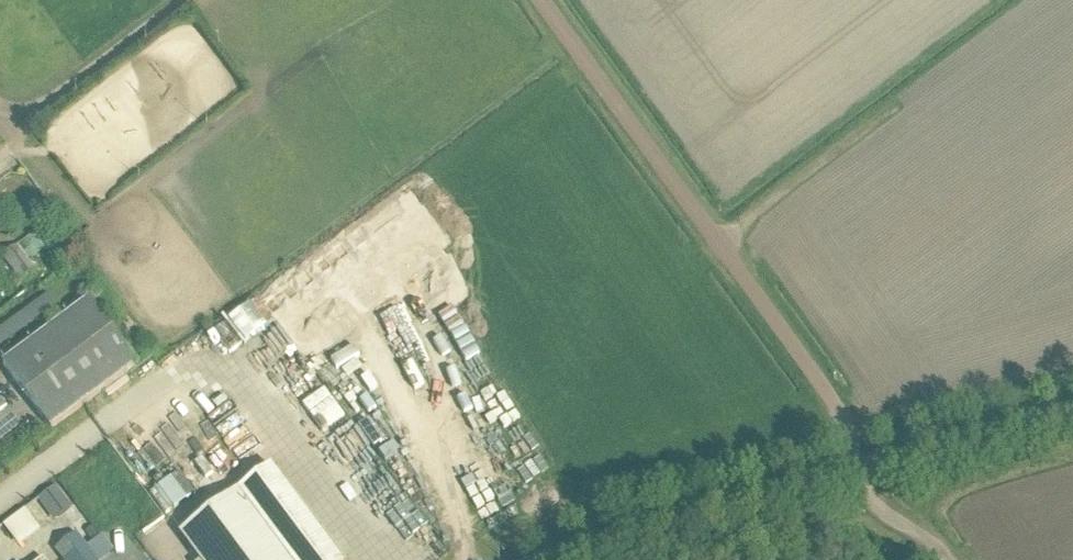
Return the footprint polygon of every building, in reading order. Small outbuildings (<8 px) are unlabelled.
[(3,259),(21,283),(37,271),(30,262),(45,251),(33,236),(3,259)] [(255,298),(223,320),(240,343),(271,321),(255,298)] [(51,432),(137,368),(89,301),(2,365),(51,432)] [(272,467),(180,536),(198,559),(340,559),(272,467)] [(164,513),(193,494),(179,471),(149,490),(164,513)] [(56,506),(63,515),(72,509),(56,488),(38,502),(46,513),(54,508),(56,506)] [(23,509),(0,524),(15,548),(38,532),(23,509)] [(118,555),(104,536),(88,548),(77,535),(55,552),(62,559),(111,559),(118,555)]
